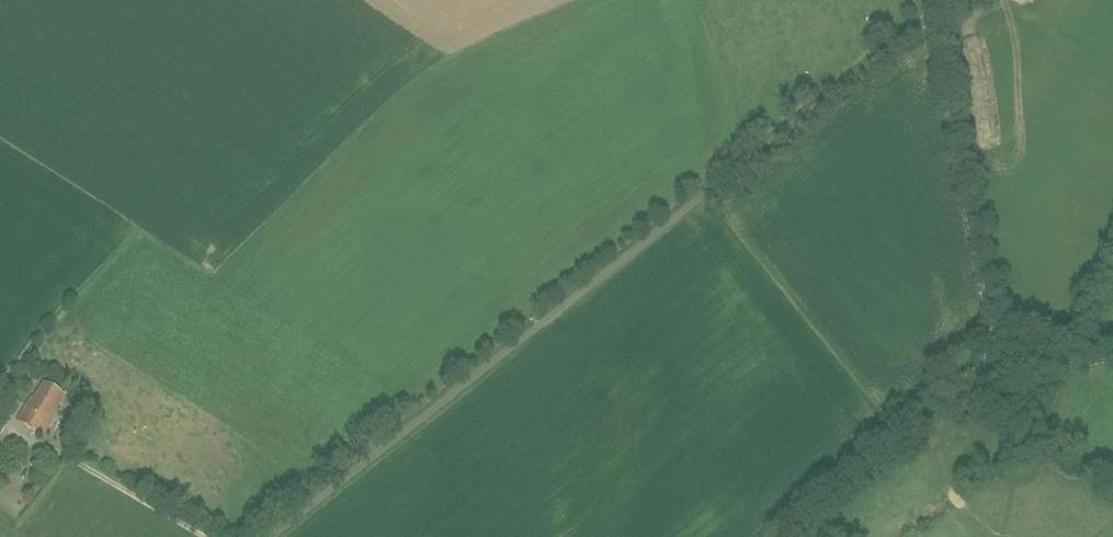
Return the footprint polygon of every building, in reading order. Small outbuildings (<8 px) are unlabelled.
[(44,382),(19,421),(43,437),(68,398),(44,382)] [(15,518),(0,509),(0,536),(4,536),(15,518)]
